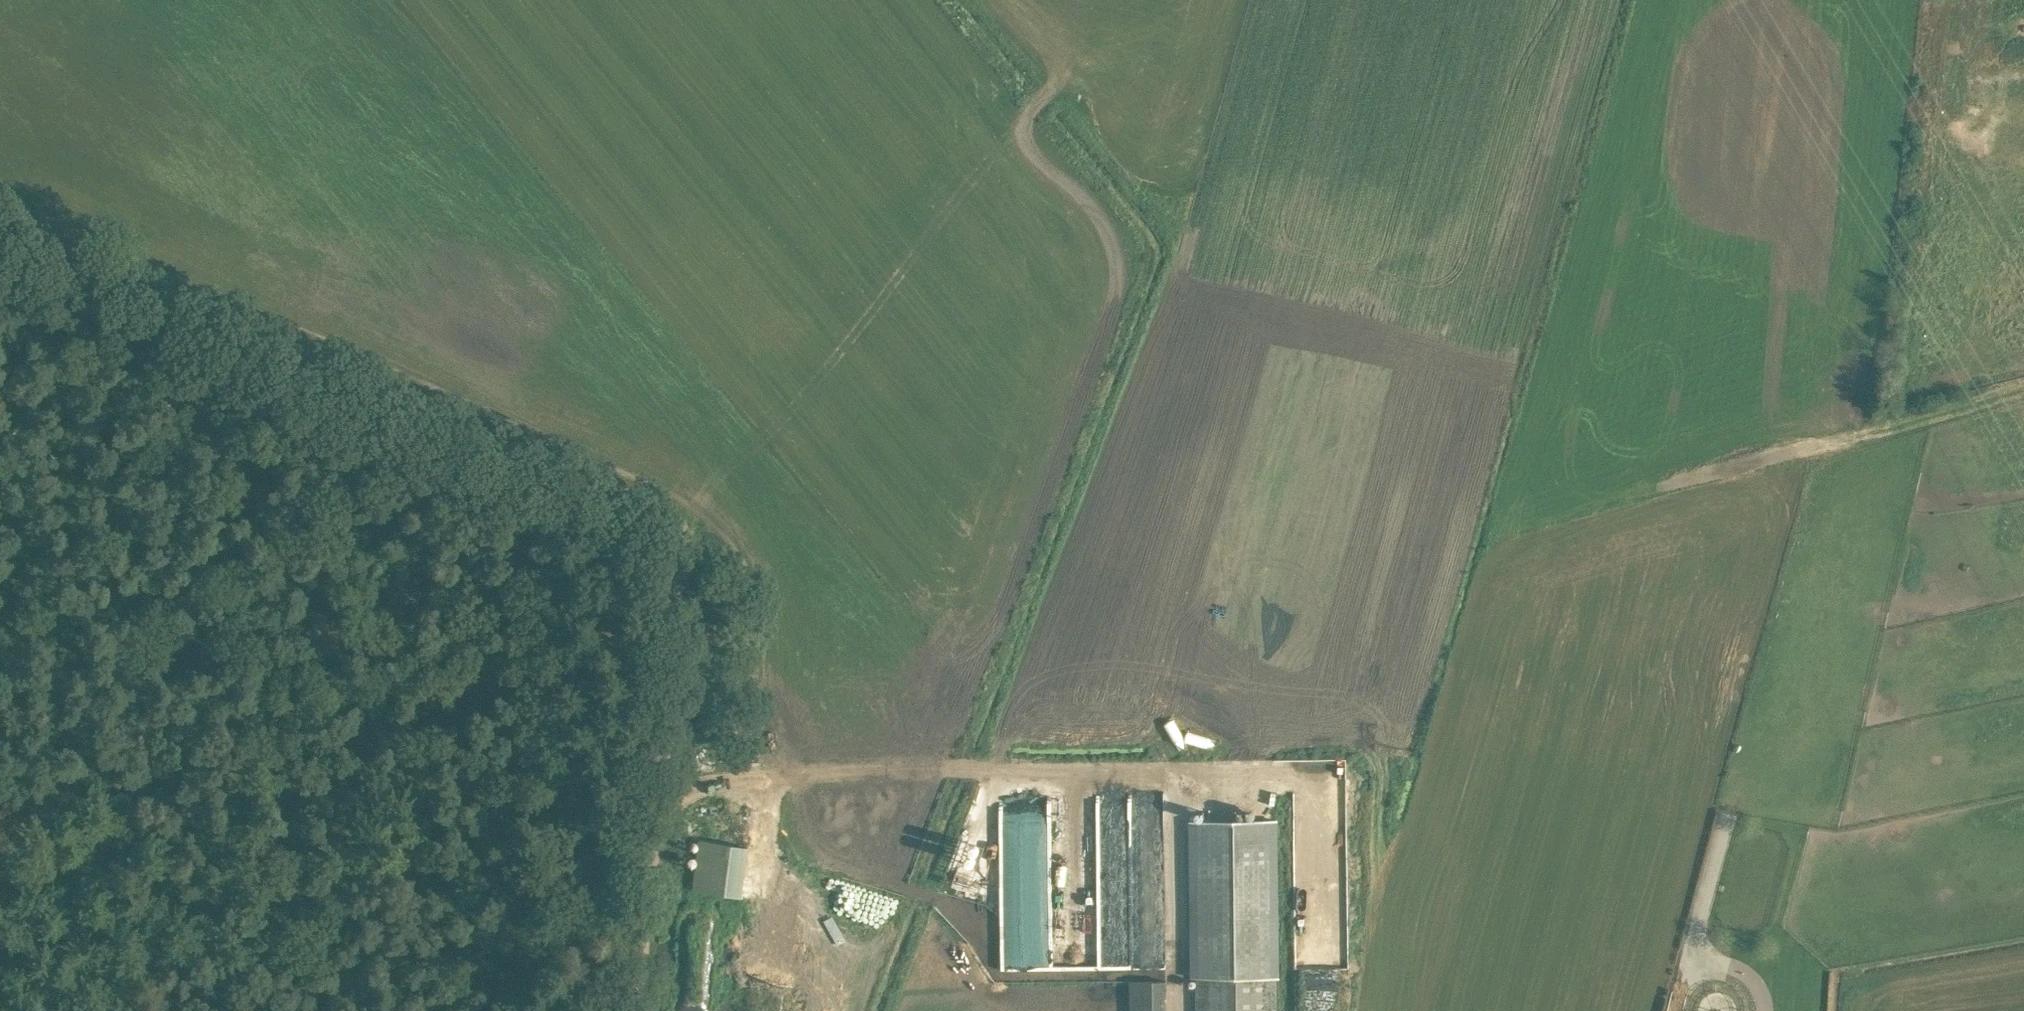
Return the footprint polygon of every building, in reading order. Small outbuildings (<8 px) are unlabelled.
[(1276,978),(1280,978),(1278,819),(1189,820),(1190,977),(1198,977),(1198,1010),(1276,1010),(1276,978)] [(1165,938),(1163,838),(1131,839),(1133,939),(1165,938)] [(698,839),(695,890),(745,893),(747,842),(698,839)] [(1166,980),(1132,980),(1132,1010),(1166,1010),(1166,980)] [(1668,1010),(1683,1010),(1687,994),(1673,991),(1668,1010)]
